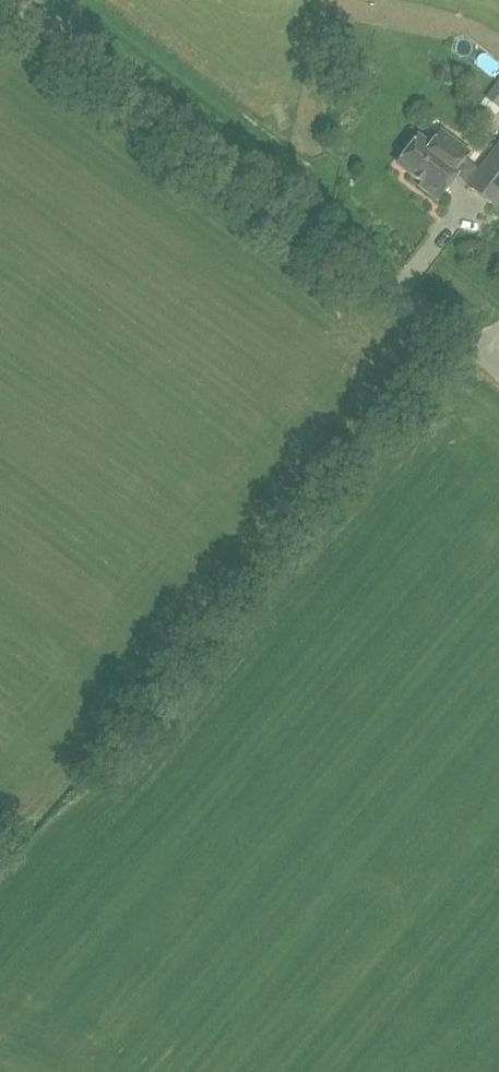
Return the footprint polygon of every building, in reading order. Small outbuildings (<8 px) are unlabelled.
[(419,186),(437,200),(463,165),(433,142),(430,145),(418,136),(417,138),(412,138),(407,145),(407,150),(397,164),(421,183),(419,186)] [(467,185),(495,207),(498,201),(498,143),(467,185)]
